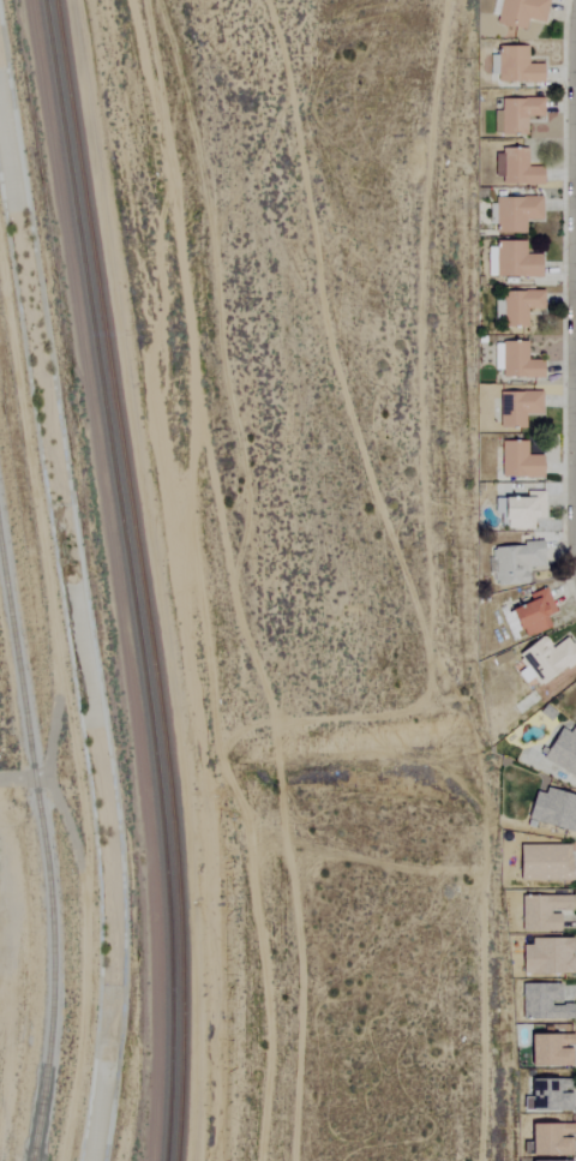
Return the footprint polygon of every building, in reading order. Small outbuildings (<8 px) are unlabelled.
[(525,19),(542,22),(546,0),(498,0),(494,24),(523,29),(525,19)] [(540,83),(541,64),(525,63),(525,47),(496,46),(495,82),(540,83)] [(499,135),(524,134),(524,117),(541,116),(541,98),(498,99),(499,135)] [(540,185),(540,167),(525,167),(525,150),(501,149),(500,184),(540,185)] [(540,220),(539,197),(494,198),(494,234),(523,233),(523,221),(540,220)] [(538,277),(538,254),(522,254),(523,243),(485,243),(485,276),(538,277)] [(525,327),(525,309),(541,309),(540,291),(500,292),(500,328),(525,327)] [(541,378),(540,360),(525,360),(525,342),(492,343),(492,370),(500,370),(500,378),(541,378)] [(539,414),(539,392),(507,391),(506,427),(523,428),(523,414),(539,414)] [(540,479),(540,456),(524,455),(525,442),(499,442),(498,478),(540,479)] [(542,519),(542,487),(496,486),(495,529),(531,530),(531,519),(542,519)] [(489,546),(491,586),(524,584),(523,568),(541,568),(540,544),(489,546)] [(524,596),(526,602),(506,610),(519,640),(549,627),(544,615),(553,612),(543,588),(524,596)] [(548,648),(541,637),(514,653),(535,686),(575,660),(575,655),(565,637),(548,648)] [(575,739),(575,730),(571,727),(568,734),(556,727),(538,758),(575,780),(575,739)] [(524,822),(574,832),(575,824),(575,797),(542,790),(541,794),(531,792),(524,822)] [(570,881),(569,845),(515,847),(516,882),(570,881)] [(569,896),(530,896),(530,932),(557,932),(557,911),(569,911),(569,896)] [(527,939),(527,946),(519,946),(519,975),(570,974),(569,938),(527,939)] [(558,985),(519,984),(519,1019),(570,1020),(571,1002),(558,1002),(558,985)] [(537,1112),(569,1112),(570,1094),(561,1094),(561,1081),(538,1080),(537,1112)] [(536,1110),(536,1082),(525,1081),(525,1110),(536,1110)] [(570,1116),(553,1116),(553,1138),(570,1138),(570,1116)] [(570,1157),(570,1139),(552,1139),(552,1125),(525,1125),(525,1157),(570,1157)]
